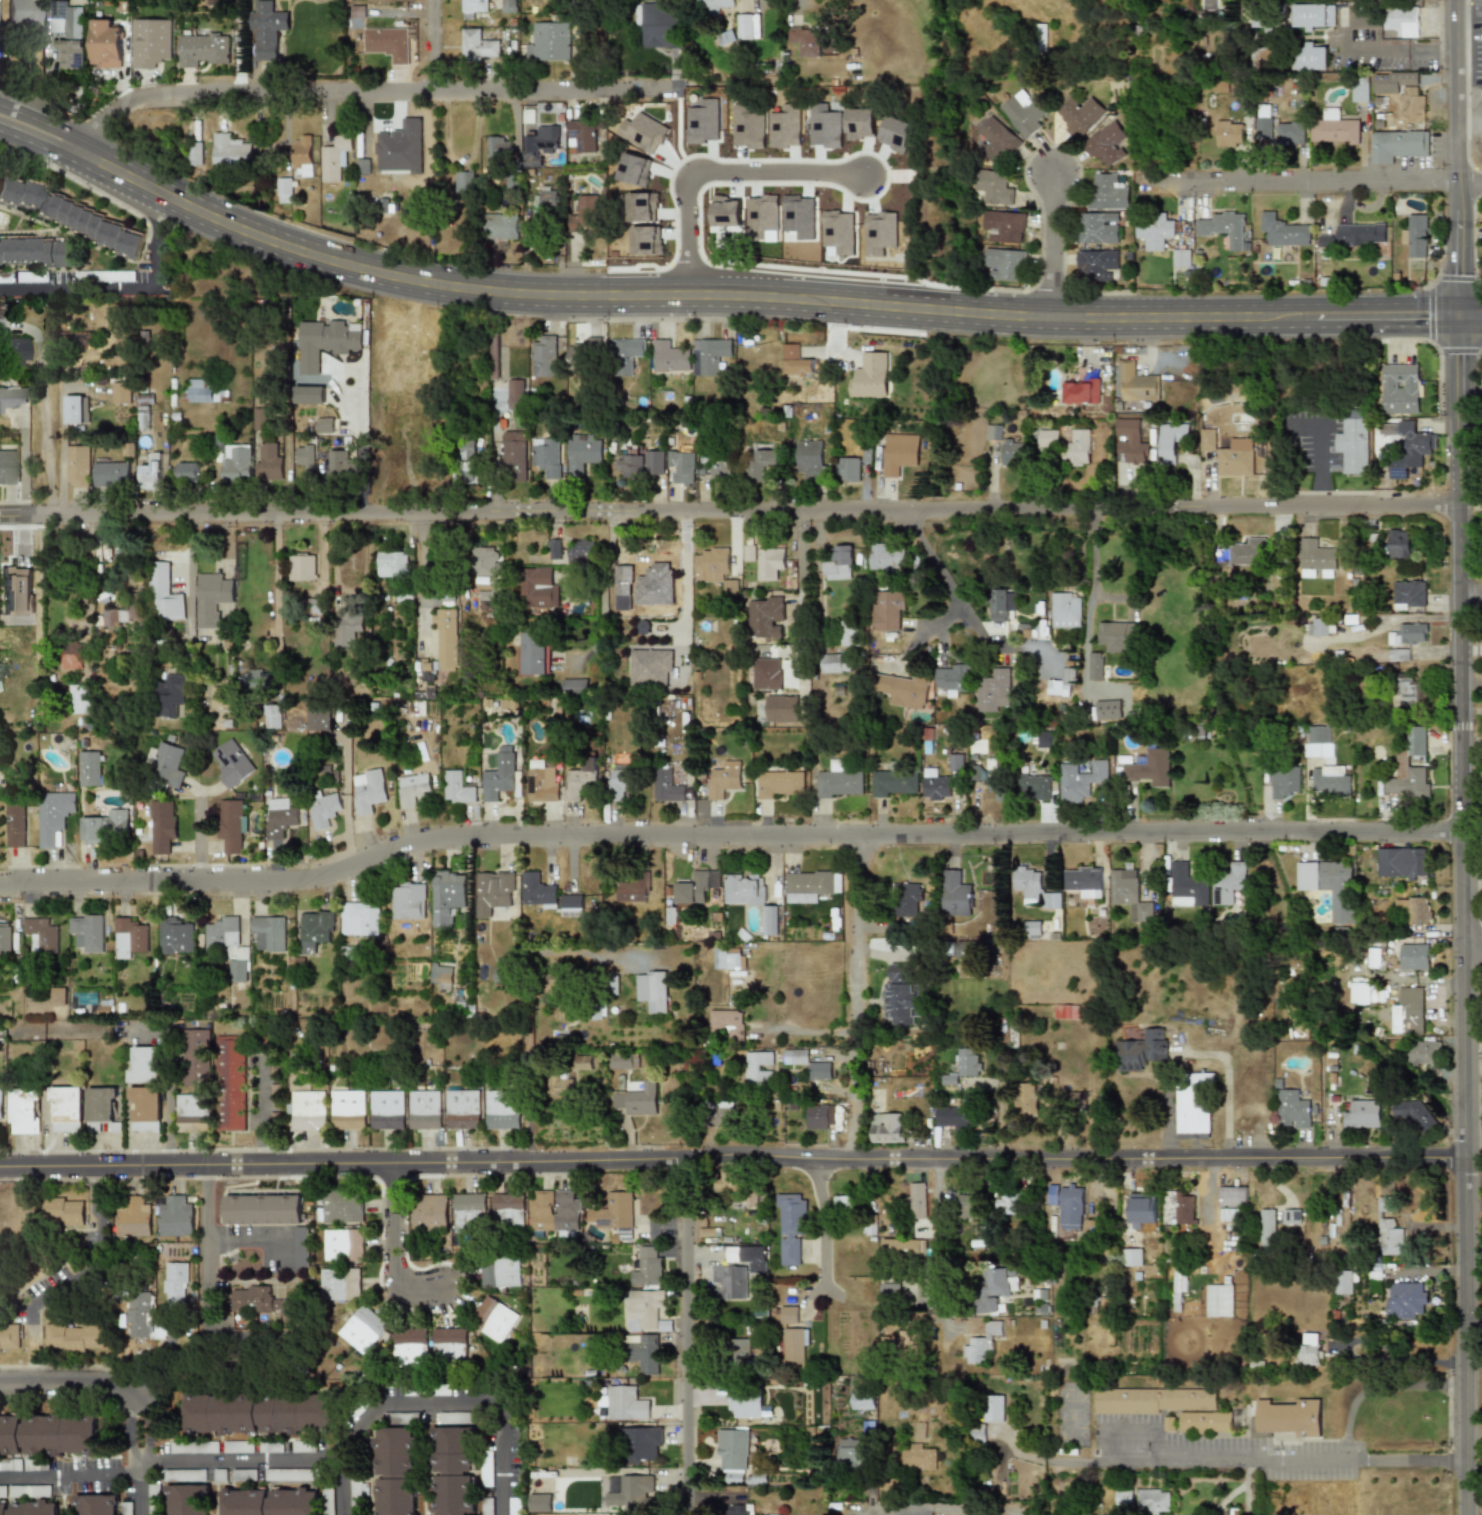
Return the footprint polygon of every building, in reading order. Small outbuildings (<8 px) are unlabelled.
[(39,0),(14,0),(14,30),(39,30),(39,0)] [(84,68),(84,8),(72,8),(72,0),(44,0),(44,35),(57,35),(57,68),(84,68)] [(254,0),(253,60),(280,60),(280,30),(290,30),(290,10),(273,10),(273,0),(254,0)] [(488,8),(488,0),(460,0),(461,18),(479,18),(478,9),(488,8)] [(516,0),(500,0),(500,12),(516,12),(516,0)] [(706,15),(718,15),(718,7),(736,7),(736,0),(697,0),(697,6),(706,6),(706,15)] [(1199,10),(1217,9),(1217,0),(1198,0),(1199,10)] [(679,47),(678,3),(644,3),(644,47),(679,47)] [(1334,30),(1334,4),(1293,4),(1293,30),(1334,30)] [(1384,36),(1419,36),(1419,7),(1384,7),(1384,36)] [(736,39),(759,39),(759,13),(736,13),(736,39)] [(121,67),(121,29),(110,29),(110,19),(90,19),(90,67),(121,67)] [(171,19),(132,19),(132,68),(160,68),(160,58),(171,58),(171,19)] [(568,23),(535,23),(535,40),(525,40),(525,61),(568,61),(568,23)] [(1048,24),(1034,24),(1034,56),(1048,56),(1048,24)] [(785,27),(785,46),(796,46),(796,57),(819,57),(819,27),(785,27)] [(406,29),(363,29),(363,52),(387,52),(387,62),(406,62),(406,29)] [(480,29),(461,29),(461,57),(499,57),(499,39),(480,39),(480,29)] [(230,33),(178,33),(178,67),(230,67),(230,33)] [(1326,70),(1326,46),(1317,46),(1317,43),(1303,43),(1303,51),(1293,51),(1293,70),(1326,70)] [(1252,69),(1273,68),(1273,47),(1252,48),(1252,69)] [(1378,86),(1402,86),(1402,113),(1421,113),(1421,72),(1378,72),(1378,86)] [(1367,103),(1367,77),(1350,77),(1350,103),(1367,103)] [(1037,116),(1046,110),(1034,92),(1029,96),(1024,88),(999,106),(1023,139),(1043,125),(1037,116)] [(1106,110),(1088,95),(1082,103),(1072,94),(1057,111),(1065,118),(1059,124),(1079,142),(1106,110)] [(718,142),(717,99),(699,99),(700,107),(686,108),(687,142),(718,142)] [(1255,138),(1271,138),(1271,104),(1255,104),(1255,138)] [(764,112),(747,112),(747,105),(733,105),(732,147),(763,147),(764,112)] [(839,147),(840,112),(819,111),(819,105),(810,105),(809,146),(839,147)] [(768,113),(769,147),(779,147),(779,141),(799,140),(798,106),(782,106),(782,113),(768,113)] [(1310,145),(1359,145),(1359,118),(1338,118),(1339,107),(1320,107),(1320,119),(1310,119),(1310,145)] [(845,109),(846,134),(874,134),(873,108),(845,109)] [(615,134),(653,155),(668,128),(638,111),(632,123),(624,119),(615,134)] [(976,131),(1007,159),(1022,142),(991,114),(976,131)] [(906,148),(914,125),(887,115),(879,138),(906,148)] [(420,118),(402,118),(402,132),(375,132),(375,170),(410,170),(410,174),(420,174),(420,118)] [(568,120),(568,153),(595,153),(595,130),(602,130),(602,120),(568,120)] [(1125,137),(1113,120),(1082,142),(1103,170),(1126,154),(1118,142),(1125,137)] [(1241,146),(1241,120),(1216,120),(1216,146),(1241,146)] [(1305,145),(1305,121),(1276,122),(1276,145),(1305,145)] [(557,125),(535,126),(535,131),(521,132),(522,167),(541,166),(540,152),(558,151),(557,125)] [(1371,164),(1394,164),(1394,154),(1429,154),(1429,131),(1370,131),(1371,164)] [(214,133),(213,171),(251,171),(252,143),(243,143),(243,139),(231,139),(231,133),(214,133)] [(322,182),(341,182),(340,166),(346,166),(346,151),(352,151),(351,134),(335,135),(335,147),(321,147),(322,182)] [(312,175),(312,137),(293,137),(294,175),(312,175)] [(511,138),(487,137),(487,168),(502,169),(502,153),(510,153),(511,138)] [(186,142),(186,165),(202,165),(202,142),(186,142)] [(640,186),(647,158),(623,152),(616,180),(640,186)] [(974,192),(984,192),(984,204),(1013,205),(1013,182),(1004,181),(1004,170),(975,169),(974,192)] [(454,192),(472,191),(472,171),(454,172),(454,192)] [(143,239),(123,230),(124,227),(0,172),(0,206),(7,209),(11,201),(30,209),(29,211),(135,257),(143,239)] [(1087,209),(1127,209),(1127,185),(1117,185),(1117,174),(1087,174),(1087,209)] [(291,178),(278,178),(279,203),(292,203),(291,178)] [(523,216),(523,243),(530,243),(530,238),(538,238),(538,217),(548,217),(548,208),(555,208),(556,189),(540,188),(540,195),(533,195),(532,216),(523,216)] [(626,222),(651,222),(652,193),(626,193),(626,222)] [(576,195),(577,222),(599,221),(599,194),(576,195)] [(796,240),(814,240),(813,198),(799,199),(799,195),(782,195),(783,232),(795,232),(796,240)] [(740,201),(719,201),(719,196),(711,196),(712,226),(740,225),(740,201)] [(777,196),(746,196),(746,231),(777,231),(777,196)] [(1023,212),(983,211),(983,231),(992,232),(992,242),(1013,243),(1014,233),(1023,233),(1023,212)] [(1227,252),(1249,252),(1249,242),(1242,242),(1242,211),(1214,211),(1214,221),(1196,221),(1196,234),(1227,233),(1227,252)] [(1269,245),(1310,245),(1310,222),(1280,222),(1280,211),(1260,211),(1260,233),(1269,234),(1269,245)] [(821,212),(822,247),(835,247),(835,255),(853,255),(852,212),(821,212)] [(864,213),(865,256),(882,256),(882,248),(896,248),(895,212),(864,213)] [(1076,244),(1117,244),(1117,212),(1076,212),(1076,244)] [(1174,222),(1165,222),(1165,212),(1154,212),(1154,222),(1135,222),(1135,240),(1146,240),(1146,251),(1164,251),(1164,240),(1174,241),(1174,222)] [(516,240),(517,215),(481,213),(480,239),(516,240)] [(1427,258),(1427,215),(1409,215),(1409,226),(1402,226),(1402,247),(1409,247),(1409,258),(1427,258)] [(1384,223),(1335,223),(1335,245),(1384,245),(1384,223)] [(631,255),(656,255),(655,226),(631,227),(631,255)] [(1331,235),(1317,235),(1317,248),(1331,249),(1331,235)] [(72,266),(72,238),(0,237),(0,265),(72,266)] [(983,269),(992,270),(991,280),(1023,281),(1024,250),(984,248),(983,269)] [(1190,266),(1190,249),(1172,249),(1172,266),(1190,266)] [(1117,250),(1076,250),(1076,271),(1087,271),(1087,281),(1107,281),(1107,271),(1117,271),(1117,250)] [(134,281),(134,271),(95,271),(95,282),(134,281)] [(48,273),(13,272),(13,282),(48,283),(48,273)] [(300,323),(300,374),(320,374),(320,350),(332,350),(332,354),(350,354),(350,351),(362,351),(362,324),(344,324),(344,320),(330,320),(330,323),(300,323)] [(0,337),(0,366),(18,366),(18,360),(25,360),(25,337),(0,337)] [(568,344),(567,369),(599,370),(600,337),(585,337),(585,345),(568,344)] [(530,376),(554,377),(555,338),(531,338),(530,376)] [(613,376),(631,375),(631,356),(644,356),(644,339),(612,340),(613,376)] [(689,348),(670,348),(670,340),(653,339),(653,371),(689,372),(689,348)] [(730,339),(692,340),(692,376),(718,375),(718,357),(731,357),(730,339)] [(813,359),(798,359),(798,344),(782,344),(783,375),(813,374),(813,359)] [(849,379),(848,397),(886,397),(887,352),(861,352),(861,368),(854,368),(853,379),(849,379)] [(1156,400),(1155,375),(1134,376),(1134,360),(1117,361),(1117,383),(1121,383),(1121,400),(1156,400)] [(1418,365),(1382,364),(1381,413),(1417,414),(1418,365)] [(188,402),(218,402),(218,390),(209,390),(209,379),(187,379),(188,402)] [(506,408),(522,409),(523,380),(507,379),(506,408)] [(1098,404),(1098,381),(1064,379),(1063,403),(1098,404)] [(111,403),(129,404),(130,383),(111,383),(111,403)] [(325,387),(295,386),(294,403),(324,404),(325,387)] [(14,408),(14,404),(27,404),(28,388),(0,387),(0,407),(14,408)] [(82,423),(82,396),(65,396),(65,423),(82,423)] [(253,408),(253,428),(269,428),(269,409),(253,408)] [(332,433),(333,418),(317,417),(317,433),(332,433)] [(1138,443),(1139,419),(1115,418),(1114,438),(1116,438),(1116,453),(1124,453),(1123,464),(1145,464),(1145,443),(1138,443)] [(1342,474),(1362,474),(1362,457),(1366,457),(1366,419),(1342,418),(1342,433),(1334,433),(1334,452),(1342,452),(1342,474)] [(1420,468),(1420,455),(1430,455),(1430,433),(1414,433),(1414,422),(1380,422),(1380,435),(1404,435),(1404,455),(1393,455),(1393,467),(1420,468)] [(1187,423),(1158,424),(1160,466),(1175,466),(1174,441),(1187,441),(1187,423)] [(984,439),(999,440),(1000,425),(985,425),(984,439)] [(1089,465),(1090,429),(1072,429),(1071,441),(1068,441),(1068,465),(1089,465)] [(1214,429),(1199,429),(1199,451),(1215,451),(1214,429)] [(1038,447),(1057,447),(1058,430),(1038,430),(1038,447)] [(524,431),(501,431),(501,468),(524,468),(524,431)] [(882,476),(897,477),(898,465),(934,467),(934,442),(926,441),(926,435),(883,433),(882,476)] [(567,442),(566,475),(582,476),(582,463),(601,463),(601,436),(577,436),(577,442),(567,442)] [(1217,475),(1252,475),(1252,438),(1229,438),(1229,448),(1217,448),(1217,475)] [(558,479),(558,439),(530,439),(530,466),(541,466),(542,479),(558,479)] [(1001,465),(1019,466),(1019,444),(1013,443),(1013,439),(1002,439),(1001,465)] [(796,479),(822,479),(821,441),(795,441),(796,479)] [(282,456),(277,456),(277,443),(258,443),(259,480),(282,479),(282,456)] [(222,482),(249,483),(250,446),(223,445),(222,482)] [(67,481),(75,481),(75,486),(89,486),(90,446),(67,446),(67,481)] [(295,465),(304,465),(304,470),(313,470),(314,446),(296,446),(295,465)] [(452,481),(475,481),(475,449),(453,448),(452,481)] [(622,478),(642,477),(641,449),(627,450),(627,457),(615,457),(615,470),(622,470),(622,478)] [(12,484),(12,450),(0,450),(0,484),(12,484)] [(645,475),(664,475),(663,450),(644,451),(645,475)] [(776,450),(746,450),(747,479),(762,478),(762,467),(777,466),(776,450)] [(322,476),(367,477),(367,459),(339,458),(339,451),(323,451),(322,476)] [(162,490),(161,452),(150,453),(150,465),(140,465),(141,490),(162,490)] [(666,467),(671,467),(671,484),(693,484),(694,452),(667,452),(666,467)] [(708,479),(730,478),(729,454),(699,455),(699,463),(708,463),(708,479)] [(859,458),(836,458),(836,482),(858,482),(859,458)] [(94,463),(95,486),(130,486),(130,462),(94,463)] [(197,462),(175,463),(176,481),(198,481),(197,462)] [(1408,557),(1408,530),(1385,530),(1385,557),(1408,557)] [(1229,564),(1264,565),(1264,538),(1248,538),(1247,545),(1229,544),(1229,564)] [(550,559),(566,559),(565,539),(549,540),(550,559)] [(1300,568),(1335,570),(1336,549),(1316,548),(1317,539),(1301,539),(1300,568)] [(595,561),(594,541),(567,542),(568,562),(595,561)] [(868,569),(903,568),(903,550),(886,550),(886,543),(868,544),(868,569)] [(742,545),(743,561),(755,561),(754,545),(742,545)] [(851,579),(851,545),(830,545),(830,561),(821,562),(822,579),(851,579)] [(472,548),(472,575),(497,575),(497,548),(472,548)] [(727,548),(701,549),(701,555),(694,555),(694,581),(722,581),(722,574),(728,574),(727,548)] [(783,569),(783,548),(757,548),(757,579),(776,579),(775,569),(783,569)] [(410,551),(379,551),(379,577),(410,577),(410,551)] [(316,580),(316,555),(290,555),(290,580),(316,580)] [(186,594),(171,594),(171,561),(154,561),(154,619),(186,619),(186,594)] [(680,604),(680,579),(670,579),(670,563),(651,563),(651,572),(648,572),(649,601),(643,602),(643,613),(669,612),(669,604),(680,604)] [(557,606),(557,568),(522,568),(522,606),(557,606)] [(199,628),(220,628),(220,603),(234,603),(234,579),(224,579),(224,574),(198,574),(199,628)] [(1425,582),(1393,581),(1392,609),(1424,610),(1425,582)] [(1014,611),(1015,589),(989,589),(988,621),(1007,621),(1007,611),(1014,611)] [(904,592),(873,591),(872,630),(898,630),(898,609),(904,609),(904,592)] [(1070,593),(1050,593),(1050,627),(1079,627),(1080,597),(1070,597),(1070,593)] [(783,596),(748,596),(749,637),(783,637),(783,596)] [(459,610),(438,610),(438,662),(422,662),(422,681),(436,681),(436,671),(459,671),(459,610)] [(337,648),(356,648),(356,631),(365,631),(365,613),(337,613),(337,648)] [(1327,635),(1327,619),(1306,620),(1307,636),(1327,635)] [(1105,652),(1126,652),(1126,644),(1137,644),(1138,623),(1097,622),(1097,644),(1105,644),(1105,652)] [(1393,643),(1427,642),(1427,624),(1399,624),(1399,633),(1393,633),(1393,643)] [(549,631),(522,631),(522,675),(549,675),(549,631)] [(1408,649),(1389,649),(1388,661),(1408,661),(1408,649)] [(672,650),(630,650),(630,684),(672,684),(672,650)] [(848,672),(848,654),(821,654),(820,672),(848,672)] [(779,689),(780,658),(753,658),(752,689),(779,689)] [(968,691),(969,664),(950,664),(950,668),(934,668),(934,687),(945,688),(945,697),(955,698),(956,691),(968,691)] [(975,711),(996,712),(996,706),(1008,706),(1009,668),(992,668),(992,678),(976,677),(975,711)] [(1046,695),(1068,696),(1068,685),(1074,685),(1074,668),(1061,668),(1061,680),(1046,680),(1046,695)] [(244,670),(243,690),(270,691),(271,671),(244,670)] [(925,710),(929,679),(870,670),(867,690),(889,694),(887,704),(925,710)] [(183,696),(192,696),(192,674),(169,674),(169,683),(156,683),(155,718),(182,718),(183,696)] [(563,694),(587,693),(587,679),(562,680),(563,694)] [(74,714),(92,713),(91,684),(73,685),(74,714)] [(232,709),(232,687),(205,686),(205,698),(213,698),(213,709),(232,709)] [(796,715),(796,695),(766,695),(766,715),(796,715)] [(310,730),(330,730),(330,704),(310,704),(310,730)] [(335,732),(353,731),(352,713),(335,713),(335,732)] [(1304,757),(1320,757),(1320,747),(1330,747),(1330,726),(1304,726),(1304,757)] [(1429,797),(1429,767),(1408,767),(1408,756),(1427,756),(1427,726),(1408,726),(1408,748),(1396,748),(1396,778),(1384,778),(1384,797),(1429,797)] [(1051,748),(1051,732),(1035,733),(1036,748),(1051,748)] [(210,755),(233,788),(258,770),(234,738),(210,755)] [(183,788),(188,771),(180,769),(186,748),(164,741),(161,750),(154,747),(149,763),(158,766),(154,780),(183,788)] [(1169,747),(1148,747),(1147,759),(1117,759),(1117,776),(1149,776),(1149,786),(1169,786),(1169,747)] [(104,751),(83,751),(83,786),(104,786),(104,751)] [(485,802),(501,802),(500,792),(519,792),(518,752),(496,752),(496,771),(484,771),(485,802)] [(599,757),(589,757),(589,768),(566,769),(567,801),(578,801),(578,791),(600,790),(599,757)] [(560,801),(560,768),(549,768),(550,759),(530,759),(530,801),(560,801)] [(843,759),(827,759),(827,769),(816,769),(816,797),(863,797),(863,769),(843,769),(843,759)] [(1060,802),(1089,802),(1089,782),(1108,782),(1108,759),(1090,759),(1090,770),(1080,770),(1080,760),(1060,760),(1060,802)] [(741,760),(719,760),(719,770),(708,770),(708,801),(727,801),(727,791),(741,791),(741,760)] [(610,800),(632,800),(632,765),(610,765),(610,800)] [(1350,775),(1342,775),(1342,766),(1312,766),(1312,795),(1350,795),(1350,775)] [(1007,801),(1007,767),(973,767),(973,786),(986,786),(986,802),(1007,801)] [(654,802),(685,802),(685,782),(675,782),(675,768),(654,768),(654,802)] [(1300,768),(1271,768),(1271,799),(1291,799),(1291,789),(1300,789),(1300,768)] [(358,817),(372,815),(371,804),(389,802),(384,769),(352,773),(358,817)] [(923,769),(923,801),(951,801),(951,776),(938,776),(938,769),(923,769)] [(478,803),(478,782),(467,782),(467,770),(447,770),(447,803),(478,803)] [(918,797),(918,770),(872,770),(872,797),(918,797)] [(804,771),(757,771),(757,799),(783,799),(783,791),(804,791),(804,771)] [(417,797),(434,796),(431,773),(399,776),(403,809),(419,807),(417,797)] [(1053,800),(1053,774),(1018,774),(1018,792),(1027,792),(1027,800),(1053,800)] [(308,793),(315,832),(328,829),(326,819),(345,815),(341,795),(328,797),(327,790),(308,793)] [(56,846),(56,825),(67,825),(67,813),(78,813),(78,792),(40,792),(41,846),(56,846)] [(288,807),(288,797),(267,798),(269,840),(280,839),(279,829),(300,828),(299,807),(288,807)] [(6,847),(25,847),(25,798),(6,798),(6,847)] [(170,844),(179,844),(179,800),(153,800),(153,855),(170,855),(170,844)] [(219,843),(227,843),(227,854),(247,854),(247,803),(220,802),(219,843)] [(131,809),(111,809),(111,818),(85,818),(85,840),(131,839),(131,809)] [(1428,879),(1428,848),(1377,848),(1377,879),(1428,879)] [(1208,906),(1208,874),(1188,874),(1188,861),(1169,861),(1169,906),(1208,906)] [(1234,904),(1234,893),(1246,894),(1246,862),(1224,861),(1223,877),(1212,877),(1211,904),(1234,904)] [(1297,891),(1331,891),(1331,923),(1351,923),(1352,861),(1297,861),(1297,891)] [(1015,892),(1042,892),(1042,866),(1015,866),(1015,892)] [(1103,867),(1065,867),(1065,888),(1082,888),(1082,898),(1103,898),(1103,867)] [(964,869),(945,869),(945,910),(974,910),(974,881),(964,881),(964,869)] [(1111,903),(1131,902),(1131,920),(1154,920),(1153,901),(1141,901),(1141,869),(1111,869),(1111,903)] [(436,927),(458,927),(458,899),(469,899),(469,871),(436,871),(436,927)] [(720,871),(695,871),(695,881),(675,881),(675,903),(709,903),(709,892),(720,892),(720,871)] [(841,871),(785,871),(785,903),(819,903),(819,892),(841,892),(841,871)] [(518,872),(480,872),(480,917),(497,917),(497,906),(518,906),(518,872)] [(525,872),(525,905),(560,905),(560,882),(546,882),(546,872),(525,872)] [(619,902),(651,902),(651,872),(642,872),(642,881),(619,881),(619,902)] [(764,905),(764,873),(724,873),(725,905),(762,904),(763,936),(777,935),(777,905),(764,905)] [(428,883),(395,883),(395,913),(428,913),(428,883)] [(922,883),(896,883),(896,914),(922,914),(922,883)] [(565,915),(586,915),(586,894),(565,894),(565,915)] [(1432,925),(1432,897),(1396,897),(1396,914),(1406,914),(1406,925),(1432,925)] [(382,936),(382,903),(343,903),(343,936),(382,936)] [(334,911),(302,911),(302,953),(321,953),(321,943),(334,943),(334,911)] [(103,915),(69,915),(69,942),(81,942),(81,952),(103,952),(103,915)] [(207,947),(235,946),(236,957),(230,957),(231,989),(239,989),(239,982),(250,982),(249,947),(240,947),(239,916),(217,916),(217,926),(206,926),(207,947)] [(286,916),(253,916),(253,952),(286,952),(286,916)] [(57,953),(57,927),(47,927),(47,917),(24,917),(24,938),(34,938),(34,953),(57,953)] [(115,959),(137,959),(137,949),(149,949),(149,927),(137,927),(137,917),(115,917),(115,959)] [(160,953),(195,953),(195,919),(160,919),(160,953)] [(1042,921),(1025,921),(1024,938),(1041,938),(1042,921)] [(11,954),(11,926),(0,926),(0,954),(11,954)] [(958,978),(978,977),(976,942),(957,942),(958,978)] [(1400,969),(1428,969),(1428,944),(1399,944),(1400,969)] [(740,948),(716,948),(716,969),(740,969),(740,948)] [(419,963),(391,963),(391,985),(420,985),(419,963)] [(456,963),(434,963),(434,988),(456,988),(456,963)] [(885,982),(884,1020),(893,1020),(893,1025),(917,1025),(917,963),(891,963),(891,983),(885,982)] [(497,982),(511,980),(510,967),(495,969),(497,982)] [(670,971),(639,971),(639,1003),(650,1003),(650,1013),(670,1013),(670,971)] [(1369,982),(1350,982),(1350,1004),(1369,1004),(1369,982)] [(65,986),(50,986),(50,1006),(65,1006),(65,986)] [(1400,987),(1400,1032),(1423,1032),(1423,987),(1400,987)] [(741,1020),(741,1010),(709,1011),(709,1020),(741,1020)] [(1167,1028),(1147,1028),(1147,1039),(1115,1039),(1115,1071),(1146,1071),(1146,1060),(1167,1060),(1167,1028)] [(184,1086),(209,1085),(209,1029),(183,1029),(184,1086)] [(246,1035),(217,1035),(216,1131),(246,1131),(246,1035)] [(1440,1065),(1440,1041),(1407,1041),(1407,1065),(1440,1065)] [(160,1082),(160,1046),(129,1046),(129,1082),(160,1082)] [(808,1047),(783,1047),(783,1065),(809,1065),(809,1079),(830,1079),(830,1062),(808,1062),(808,1047)] [(982,1076),(982,1048),(957,1048),(957,1076),(982,1076)] [(744,1086),(771,1086),(771,1066),(772,1066),(772,1052),(744,1052),(744,1086)] [(594,1056),(577,1056),(577,1071),(594,1070),(594,1056)] [(1177,1073),(1176,1134),(1210,1134),(1211,1073),(1177,1073)] [(558,1096),(576,1096),(576,1079),(558,1078),(558,1096)] [(611,1090),(611,1106),(626,1106),(626,1114),(658,1114),(659,1080),(647,1080),(647,1090),(611,1090)] [(1020,1112),(1038,1112),(1038,1082),(1020,1082),(1020,1112)] [(11,1134),(40,1134),(40,1087),(11,1087),(11,1134)] [(82,1132),(82,1087),(50,1087),(50,1132),(82,1132)] [(116,1087),(88,1087),(88,1123),(111,1123),(111,1132),(121,1133),(121,1123),(116,1123),(116,1087)] [(160,1087),(129,1087),(129,1133),(160,1133),(160,1087)] [(1298,1089),(1277,1089),(1277,1128),(1310,1128),(1310,1099),(1298,1099),(1298,1089)] [(366,1090),(332,1090),(332,1129),(366,1129),(366,1090)] [(409,1090),(409,1129),(442,1129),(442,1090),(409,1090)] [(481,1129),(481,1090),(447,1090),(447,1129),(481,1129)] [(488,1129),(521,1129),(521,1090),(488,1090),(488,1129)] [(1435,1123),(1412,1090),(1390,1107),(1397,1117),(1401,1114),(1417,1136),(1435,1123)] [(290,1091),(290,1130),(327,1130),(327,1091),(290,1091)] [(371,1091),(371,1128),(404,1128),(404,1091),(371,1091)] [(1087,1092),(1066,1092),(1065,1108),(1086,1108),(1087,1092)] [(209,1132),(209,1094),(176,1094),(176,1132),(209,1132)] [(1342,1128),(1380,1128),(1380,1100),(1353,1100),(1353,1109),(1342,1109),(1342,1128)] [(711,1129),(733,1129),(733,1101),(711,1101),(711,1129)] [(806,1106),(806,1129),(834,1128),(834,1105),(806,1106)] [(979,1107),(937,1107),(937,1128),(979,1128),(979,1107)] [(905,1113),(871,1113),(871,1142),(905,1142),(905,1113)] [(746,1199),(746,1207),(757,1207),(757,1183),(746,1183),(746,1173),(719,1173),(719,1199),(746,1199)] [(927,1216),(927,1183),(911,1183),(911,1216),(927,1216)] [(1084,1184),(1051,1184),(1051,1205),(1060,1205),(1060,1230),(1084,1230),(1084,1184)] [(1246,1207),(1246,1187),(1218,1187),(1218,1225),(1238,1225),(1238,1207),(1246,1207)] [(363,1223),(362,1188),(325,1188),(325,1197),(318,1197),(318,1223),(363,1223)] [(530,1199),(530,1229),(560,1230),(560,1234),(582,1234),(582,1199),(575,1199),(575,1190),(538,1189),(538,1199),(530,1199)] [(634,1191),(610,1191),(609,1210),(589,1210),(589,1220),(597,1220),(597,1230),(617,1230),(617,1241),(633,1241),(634,1191)] [(959,1192),(960,1219),(983,1218),(982,1192),(959,1192)] [(799,1265),(798,1235),(808,1235),(807,1193),(777,1194),(779,1266),(799,1265)] [(304,1224),(304,1194),(226,1194),(226,1224),(304,1224)] [(448,1232),(448,1194),(414,1194),(414,1232),(448,1232)] [(455,1194),(455,1230),(486,1230),(486,1194),(455,1194)] [(525,1194),(494,1194),(494,1225),(525,1225),(525,1194)] [(997,1214),(1022,1214),(1023,1194),(998,1194),(997,1214)] [(1128,1231),(1148,1231),(1148,1194),(1128,1194),(1128,1231)] [(160,1204),(160,1237),(194,1237),(194,1195),(170,1195),(170,1204),(160,1204)] [(1194,1195),(1176,1195),(1176,1225),(1194,1225),(1194,1195)] [(119,1237),(152,1236),(151,1204),(143,1204),(143,1196),(128,1196),(128,1205),(118,1205),(119,1237)] [(834,1196),(834,1210),(852,1210),(852,1197),(834,1196)] [(85,1198),(44,1198),(44,1217),(54,1217),(54,1226),(85,1226),(85,1198)] [(1275,1209),(1260,1209),(1260,1246),(1275,1246),(1275,1209)] [(1301,1225),(1301,1210),(1282,1210),(1282,1225),(1301,1225)] [(1402,1228),(1392,1228),(1392,1217),(1378,1217),(1378,1254),(1402,1254),(1402,1228)] [(1101,1221),(1087,1220),(1086,1239),(1100,1240),(1101,1221)] [(1347,1237),(1347,1221),(1329,1221),(1329,1237),(1347,1237)] [(326,1262),(364,1262),(364,1229),(326,1229),(326,1262)] [(884,1258),(927,1258),(927,1239),(884,1239),(884,1258)] [(662,1285),(662,1246),(640,1246),(640,1285),(662,1285)] [(1141,1248),(1122,1248),(1122,1267),(1141,1267),(1141,1248)] [(482,1287),(521,1287),(520,1256),(482,1256),(482,1287)] [(189,1306),(189,1262),(166,1262),(166,1306),(189,1306)] [(711,1264),(711,1300),(746,1300),(746,1264),(711,1264)] [(1010,1291),(1018,1291),(1018,1265),(985,1265),(985,1282),(980,1282),(980,1297),(974,1297),(974,1313),(1010,1313),(1010,1291)] [(361,1268),(322,1268),(322,1300),(361,1300),(361,1268)] [(1173,1311),(1179,1311),(1179,1294),(1186,1294),(1186,1268),(1173,1268),(1173,1311)] [(1357,1294),(1358,1270),(1337,1270),(1336,1293),(1357,1294)] [(1386,1318),(1418,1318),(1418,1308),(1428,1308),(1428,1283),(1386,1282),(1386,1318)] [(901,1284),(883,1283),(882,1306),(900,1307),(901,1284)] [(1233,1317),(1233,1285),(1205,1285),(1205,1317),(1233,1317)] [(234,1286),(234,1314),(289,1314),(289,1297),(272,1297),(272,1286),(234,1286)] [(666,1310),(666,1290),(627,1290),(627,1331),(656,1331),(656,1310),(666,1310)] [(152,1292),(128,1292),(129,1340),(152,1340),(152,1292)] [(501,1344),(520,1316),(488,1294),(469,1322),(501,1344)] [(296,1299),(279,1299),(279,1319),(295,1319),(296,1299)] [(364,1355),(390,1326),(365,1303),(338,1332),(364,1355)] [(780,1323),(798,1323),(798,1306),(780,1306),(780,1323)] [(672,1332),(671,1321),(658,1321),(658,1332),(672,1332)] [(1003,1321),(985,1321),(985,1341),(965,1340),(965,1364),(985,1364),(986,1354),(993,1354),(993,1334),(1003,1334),(1003,1321)] [(47,1353),(106,1353),(106,1324),(47,1324),(47,1353)] [(22,1352),(22,1326),(0,1326),(0,1352),(22,1352)] [(428,1328),(393,1328),(393,1369),(428,1369),(428,1328)] [(433,1365),(467,1365),(467,1328),(433,1328),(433,1365)] [(809,1364),(809,1328),(785,1328),(785,1364),(809,1364)] [(900,1331),(900,1353),(914,1353),(914,1331),(900,1331)] [(626,1334),(626,1365),(639,1365),(639,1375),(661,1375),(661,1334),(626,1334)] [(749,1339),(732,1339),(732,1361),(749,1361),(749,1339)] [(1320,1344),(1296,1344),(1296,1365),(1320,1365),(1320,1344)] [(650,1419),(650,1396),(639,1397),(639,1385),(605,1386),(606,1420),(650,1419)] [(1232,1411),(1216,1411),(1216,1389),(1094,1388),(1094,1413),(1179,1413),(1179,1432),(1232,1432),(1232,1411)] [(762,1389),(729,1389),(729,1417),(762,1417),(762,1389)] [(853,1409),(875,1409),(875,1389),(853,1389),(853,1409)] [(187,1433),(335,1433),(335,1394),(187,1393),(187,1433)] [(1004,1394),(983,1394),(983,1422),(1004,1422),(1004,1394)] [(1321,1437),(1321,1399),(1256,1399),(1256,1414),(1250,1414),(1250,1437),(1321,1437)] [(0,1414),(0,1457),(100,1456),(99,1413),(0,1414)] [(1164,1431),(1174,1431),(1174,1417),(1163,1418),(1164,1431)] [(433,1426),(433,1514),(475,1514),(474,1426),(433,1426)] [(663,1426),(625,1427),(625,1461),(663,1460),(663,1426)] [(376,1427),(376,1514),(418,1514),(418,1427),(376,1427)] [(718,1427),(718,1471),(729,1471),(729,1480),(736,1480),(736,1474),(749,1474),(749,1427),(718,1427)] [(840,1439),(840,1469),(867,1469),(867,1439),(840,1439)] [(172,1453),(220,1454),(220,1442),(172,1441),(172,1453)] [(294,1453),(317,1452),(317,1441),(294,1441),(294,1453)] [(226,1453),(255,1453),(255,1442),(226,1442),(226,1453)] [(285,1442),(262,1442),(262,1452),(285,1453),(285,1442)] [(903,1468),(938,1468),(938,1446),(903,1446),(903,1468)] [(166,1481),(207,1480),(206,1469),(166,1470),(166,1481)] [(234,1481),(257,1481),(257,1470),(234,1469),(234,1481)] [(314,1469),(267,1469),(266,1481),(314,1481),(314,1469)] [(612,1475),(612,1504),(655,1505),(656,1475),(612,1475)] [(169,1484),(169,1514),(211,1514),(211,1484),(169,1484)] [(51,1486),(10,1486),(10,1497),(51,1497),(51,1486)] [(224,1514),(318,1514),(318,1488),(224,1487),(224,1514)] [(1169,1489),(1137,1489),(1137,1514),(1169,1514),(1169,1489)] [(1115,1490),(1115,1505),(1133,1505),(1133,1490),(1115,1490)] [(552,1512),(552,1494),(531,1493),(531,1512),(552,1512)] [(77,1494),(77,1514),(120,1514),(120,1494),(77,1494)] [(60,1501),(0,1500),(0,1514),(60,1514),(60,1501)] [(727,1504),(727,1514),(754,1514),(754,1504),(727,1504)]
